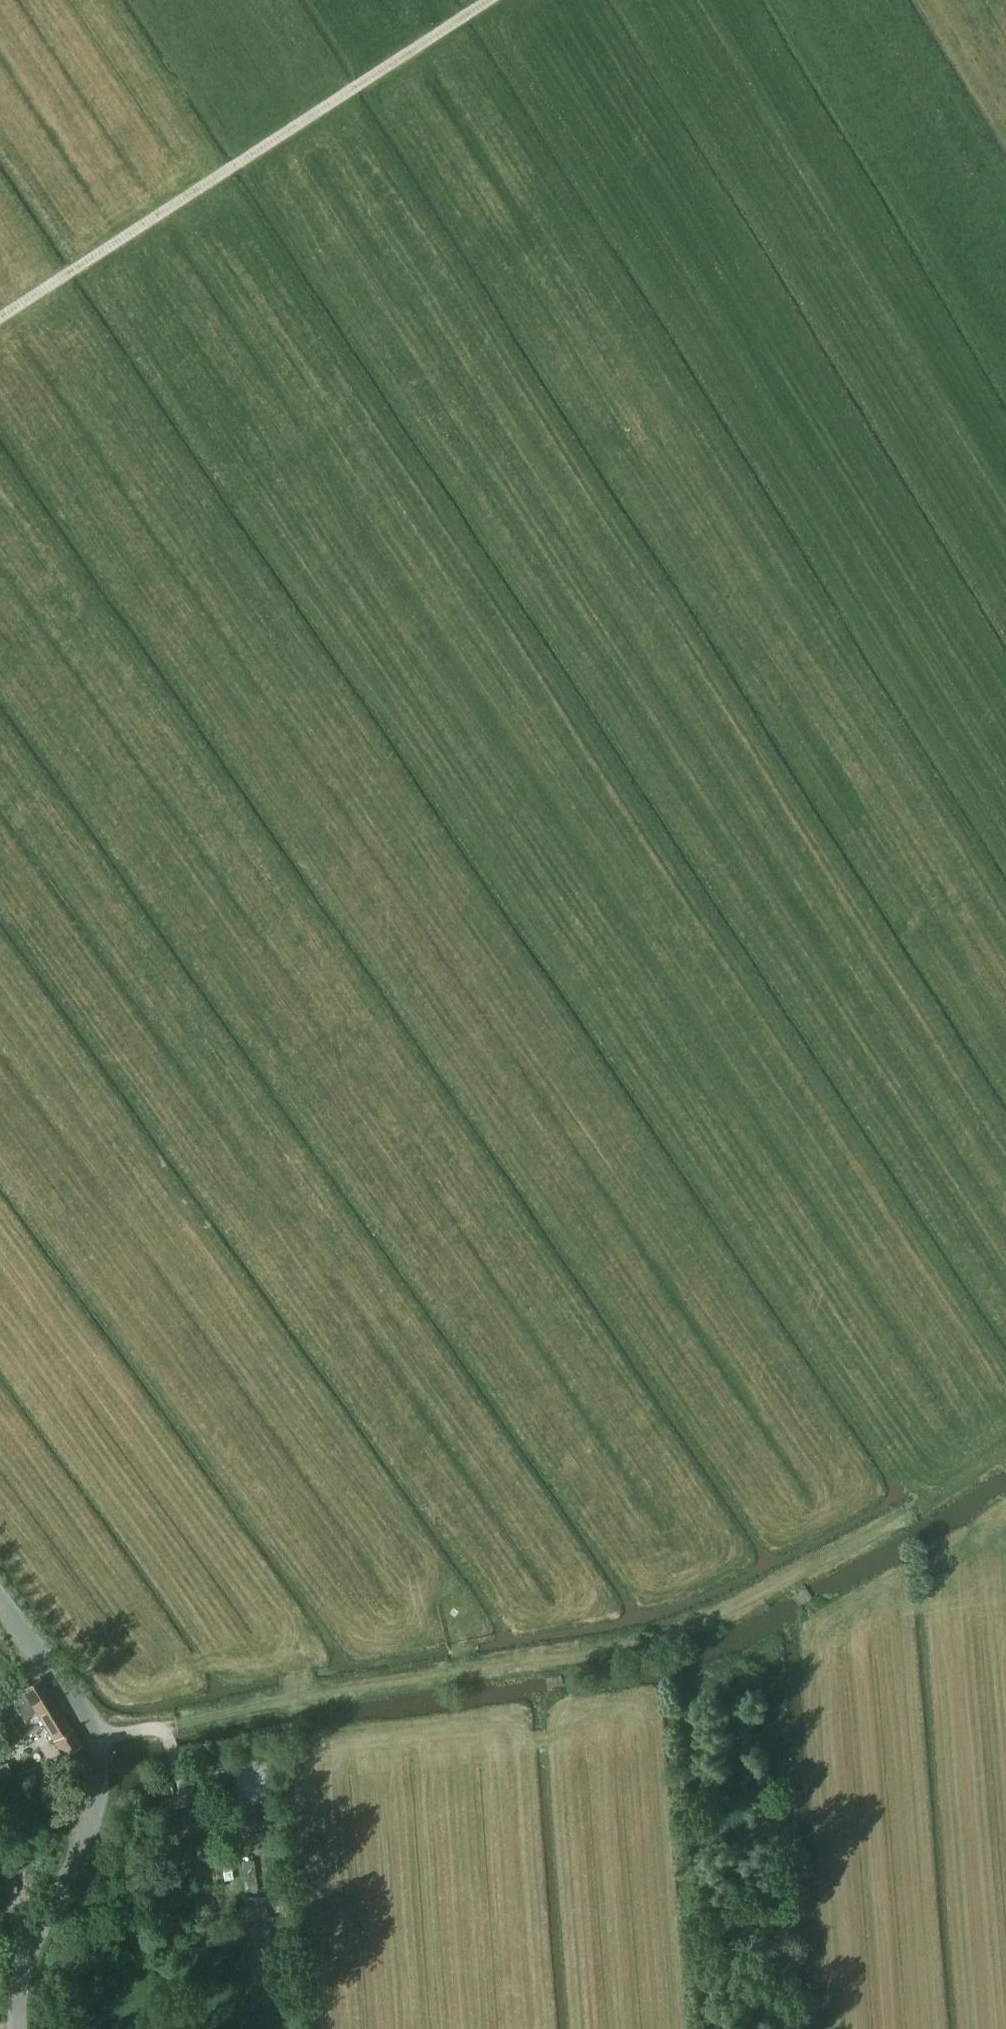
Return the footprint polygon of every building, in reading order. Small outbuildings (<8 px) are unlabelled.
[(46,1725),(64,1715),(41,1679),(24,1690),(24,1691),(12,1698),(25,1719),(37,1711),(46,1725)] [(23,1736),(11,1714),(0,1720),(0,1739),(5,1747),(23,1736)] [(82,1743),(64,1715),(46,1725),(65,1754),(82,1743)] [(0,1765),(0,1776),(11,1772),(8,1762),(0,1765)]
